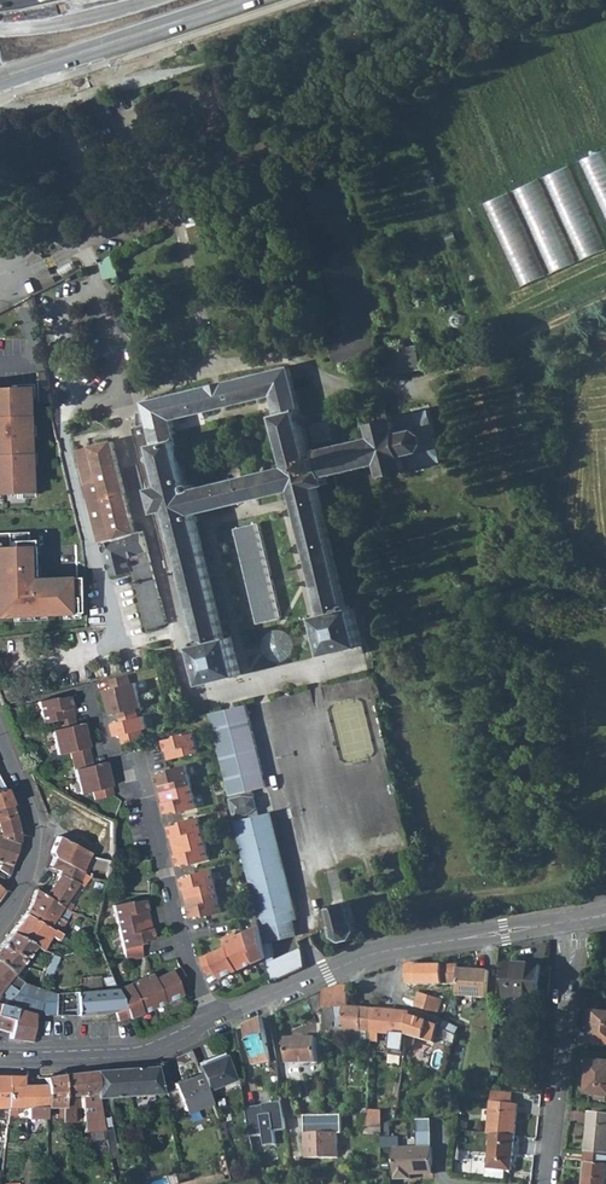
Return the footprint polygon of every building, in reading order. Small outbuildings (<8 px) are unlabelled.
[(582,159),(593,186),(605,180),(605,149),(582,159)] [(115,256),(103,259),(106,274),(118,271),(115,256)] [(419,345),(388,352),(393,374),(424,368),(419,345)] [(183,568),(200,641),(196,641),(195,643),(196,645),(193,646),(202,683),(240,674),(231,636),(224,638),(195,513),(294,489),(308,546),(324,614),(317,616),(326,653),(364,644),(355,606),(353,607),(350,603),(347,603),(325,508),(343,503),(335,472),(336,471),(337,473),(339,472),(339,471),(348,469),(348,470),(351,470),(351,468),(360,466),(361,468),(363,467),(363,465),(373,463),(373,465),(376,464),(376,462),(381,461),(384,472),(382,472),(383,475),(385,475),(385,477),(388,477),(387,474),(409,469),(409,472),(411,471),(411,469),(414,468),(413,467),(444,460),(431,409),(401,416),(401,415),(399,415),(399,414),(396,414),(396,416),(375,421),(375,419),(372,420),(372,422),(371,422),(371,424),(373,424),(375,435),(369,436),(369,434),(366,435),(367,437),(357,439),(357,437),(354,438),(354,440),(345,442),(344,440),(342,441),(342,443),(333,445),(332,443),(330,444),(330,446),(323,448),(323,445),(320,446),(322,452),(321,452),(321,454),(315,456),(314,454),(311,455),(301,409),(300,409),(290,367),(144,401),(149,424),(138,427),(150,478),(158,513),(171,571),(183,568)] [(0,391),(0,498),(31,498),(29,390),(0,391)] [(104,542),(112,573),(134,567),(142,602),(160,598),(144,531),(136,534),(113,441),(79,450),(88,485),(102,482),(117,539),(104,542)] [(153,514),(158,513),(150,478),(144,480),(153,514)] [(101,542),(104,542),(117,539),(102,482),(88,485),(101,542)] [(0,548),(0,619),(57,617),(56,578),(18,579),(17,547),(0,548)] [(167,625),(160,598),(142,602),(149,629),(167,625)] [(270,632),(267,636),(265,641),(264,644),(264,646),(266,651),(269,656),(274,659),(279,661),(284,660),(289,658),(294,655),(296,650),(297,645),(297,639),(294,635),(290,631),(286,628),(283,628),(280,628),(278,628),(275,629),(270,632)] [(117,677),(111,679),(113,687),(106,689),(111,714),(119,712),(120,720),(113,722),(117,736),(121,735),(123,743),(148,737),(146,729),(152,728),(148,714),(143,715),(141,707),(146,706),(141,681),(135,682),(133,673),(127,674),(117,677)] [(88,748),(82,723),(74,725),(71,707),(69,697),(58,699),(54,699),(35,703),(39,721),(56,717),(58,728),(52,730),(57,755),(70,752),(79,795),(92,792),(94,800),(112,795),(105,762),(92,765),(88,748)] [(246,704),(210,713),(230,796),(265,787),(246,704)] [(195,729),(178,733),(175,736),(163,739),(168,759),(200,752),(195,729)] [(197,808),(187,764),(170,767),(167,770),(156,773),(157,775),(166,812),(177,810),(181,811),(197,808)] [(15,815),(1,778),(0,777),(0,817),(15,815)] [(245,797),(231,800),(244,856),(258,917),(261,927),(295,919),(297,919),(272,812),(259,815),(255,797),(245,797)] [(7,875),(13,857),(18,841),(19,833),(15,815),(0,817),(0,832),(1,835),(0,835),(0,862),(1,862),(0,864),(0,870),(7,875)] [(209,860),(199,816),(183,820),(180,823),(169,825),(174,848),(178,865),(190,862),(193,864),(209,860)] [(100,836),(112,838),(113,820),(101,818),(101,831),(100,836)] [(96,852),(99,837),(87,835),(85,843),(96,852)] [(90,853),(60,836),(59,836),(50,851),(54,857),(81,869),(90,853)] [(100,836),(99,837),(96,852),(95,858),(109,862),(111,852),(112,838),(100,836)] [(48,891),(46,889),(42,887),(39,892),(62,907),(78,883),(83,870),(81,869),(54,857),(48,867),(58,870),(56,875),(58,876),(48,891)] [(93,865),(107,868),(109,862),(95,858),(93,865)] [(414,861),(421,884),(429,882),(424,859),(414,861)] [(181,877),(190,917),(202,915),(206,916),(222,912),(211,867),(195,871),(192,874),(181,877)] [(98,869),(95,877),(104,880),(106,871),(98,869)] [(70,912),(62,907),(39,892),(35,889),(31,904),(25,914),(57,932),(66,919),(70,912)] [(153,939),(143,899),(132,902),(129,901),(112,905),(124,957),(141,953),(139,945),(143,942),(153,939)] [(347,903),(332,907),(331,905),(329,905),(330,907),(326,908),(327,910),(329,909),(333,925),(331,925),(331,927),(332,927),(335,934),(333,936),(335,937),(336,935),(341,939),(341,941),(344,941),(343,939),(350,937),(351,939),(352,938),(351,937),(357,931),(358,931),(359,930),(357,929),(355,922),(357,922),(356,919),(354,920),(351,904),(352,904),(352,902),(350,903),(350,901),(347,901),(347,903)] [(55,940),(59,933),(57,932),(25,914),(10,932),(33,947),(41,950),(48,936),(55,940)] [(219,977),(268,956),(265,944),(299,936),(295,919),(261,927),(258,917),(252,920),(254,925),(234,934),(232,930),(222,934),(226,944),(200,956),(208,974),(216,971),(219,977)] [(33,947),(10,932),(0,945),(0,964),(13,973),(33,947)] [(304,947),(270,962),(273,976),(274,980),(307,965),(304,947)] [(125,961),(142,957),(141,953),(124,957),(125,961)] [(419,960),(409,962),(409,985),(460,985),(462,968),(462,965),(419,965),(419,960)] [(35,1017),(52,1015),(78,1016),(108,1010),(113,1009),(123,1006),(115,988),(114,986),(51,994),(25,983),(13,973),(0,964),(0,1005),(12,1009),(35,1017)] [(542,967),(509,964),(505,1000),(539,1003),(542,967)] [(128,1018),(180,995),(177,988),(186,984),(179,966),(151,978),(149,973),(115,988),(123,1006),(127,1017),(128,1018)] [(460,985),(460,996),(490,998),(492,971),(462,968),(460,985)] [(350,1007),(349,985),(323,985),(324,991),(324,1011),(325,1036),(375,1040),(378,1010),(371,1009),(350,1007)] [(315,1014),(324,1011),(324,991),(310,997),(315,1014)] [(445,1001),(418,992),(415,1000),(414,1007),(440,1015),(445,1001)] [(12,1009),(0,1005),(0,1016),(11,1019),(12,1009)] [(115,1019),(127,1017),(123,1006),(113,1009),(115,1019)] [(394,1007),(379,1007),(378,1010),(375,1040),(381,1041),(382,1033),(391,1033),(393,1012),(395,1012),(395,1008),(394,1008),(394,1007)] [(412,1013),(395,1012),(393,1012),(391,1033),(390,1043),(407,1045),(408,1034),(412,1016),(412,1013)] [(595,1012),(591,1042),(605,1044),(605,1013),(595,1012)] [(10,1033),(11,1019),(0,1016),(0,1031),(10,1033)] [(439,1026),(412,1016),(408,1034),(407,1045),(412,1045),(413,1036),(434,1041),(439,1026)] [(271,1062),(262,1018),(246,1025),(254,1065),(271,1062)] [(439,1038),(453,1042),(454,1042),(460,1028),(443,1022),(439,1038)] [(300,1039),(289,1039),(289,1064),(319,1063),(318,1039),(307,1039),(307,1037),(300,1037),(300,1039)] [(224,1055),(196,1066),(200,1074),(206,1090),(233,1079),(224,1055)] [(589,1060),(586,1093),(605,1096),(605,1062),(589,1060)] [(126,1096),(161,1093),(155,1066),(133,1068),(124,1069),(125,1081),(123,1081),(124,1086),(125,1086),(126,1096)] [(96,1098),(126,1096),(125,1086),(124,1086),(123,1081),(125,1081),(124,1069),(93,1071),(96,1098)] [(85,1131),(103,1129),(99,1115),(96,1098),(93,1071),(62,1075),(63,1094),(61,1094),(62,1119),(62,1123),(74,1123),(73,1096),(83,1096),(85,1131)] [(44,1078),(44,1085),(20,1085),(21,1077),(8,1076),(7,1109),(39,1108),(39,1119),(45,1119),(45,1108),(55,1108),(56,1119),(62,1119),(61,1094),(63,1094),(62,1075),(44,1078)] [(6,1128),(7,1109),(8,1076),(0,1076),(0,1109),(1,1109),(0,1128),(6,1128)] [(206,1090),(200,1076),(191,1080),(190,1078),(190,1076),(174,1083),(176,1088),(165,1093),(167,1098),(172,1110),(183,1106),(184,1110),(197,1105),(198,1108),(211,1103),(206,1090)] [(497,1091),(496,1104),(517,1106),(518,1093),(497,1091)] [(167,1098),(164,1099),(166,1112),(172,1110),(167,1098)] [(282,1102),(246,1108),(251,1137),(263,1135),(265,1146),(276,1145),(275,1132),(286,1130),(282,1102)] [(492,1104),(489,1134),(492,1135),(487,1178),(504,1180),(505,1171),(512,1172),(519,1107),(517,1106),(496,1104),(492,1104)] [(369,1127),(374,1125),(385,1124),(385,1110),(370,1108),(369,1127)] [(105,1113),(99,1115),(103,1129),(105,1138),(110,1136),(105,1113)] [(588,1152),(605,1154),(605,1114),(592,1113),(588,1152)] [(342,1116),(305,1116),(307,1158),(339,1157),(339,1132),(343,1132),(342,1116)] [(415,1148),(395,1148),(395,1179),(410,1180),(410,1172),(415,1172),(415,1174),(433,1174),(433,1147),(432,1120),(415,1121),(415,1148)] [(374,1133),(392,1132),(392,1122),(385,1124),(374,1125),(374,1133)] [(588,1152),(584,1183),(605,1183),(605,1154),(588,1152)] [(229,1164),(227,1155),(220,1157),(223,1171),(227,1174),(231,1173),(229,1164)] [(238,1162),(229,1164),(231,1173),(233,1179),(241,1178),(238,1162)] [(222,1174),(210,1177),(212,1183),(225,1181),(225,1176),(222,1174)]
